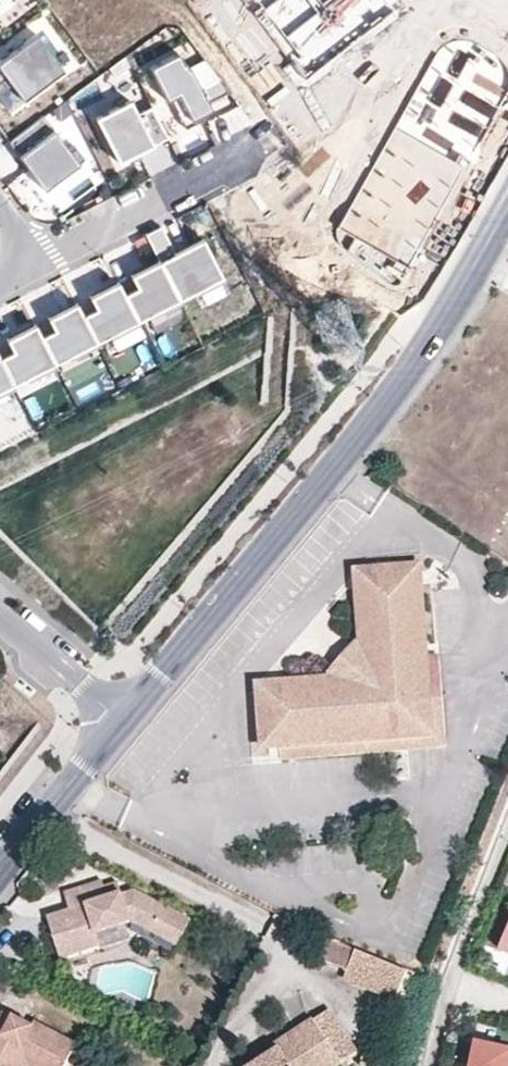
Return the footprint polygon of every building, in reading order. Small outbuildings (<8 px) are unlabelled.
[(306,79),(391,13),(381,0),(244,0),(306,79)] [(26,104),(71,70),(42,32),(0,64),(0,84),(7,78),(26,104)] [(337,229),(337,236),(340,245),(392,285),(398,286),(402,283),(507,93),(507,73),(501,62),(490,50),(472,40),(456,39),(443,45),(436,54),(337,229)] [(181,54),(153,68),(170,101),(173,99),(188,128),(206,119),(203,112),(212,107),(210,102),(231,91),(221,78),(202,87),(193,68),(191,69),(188,64),(186,65),(181,54)] [(0,84),(0,98),(12,114),(26,104),(7,78),(0,84)] [(133,101),(98,118),(121,163),(170,138),(154,107),(140,114),(133,101)] [(46,116),(11,142),(46,190),(81,164),(46,116)] [(225,278),(206,239),(178,254),(164,227),(148,235),(162,262),(182,300),(225,278)] [(140,321),(182,300),(162,262),(133,276),(139,288),(126,294),(140,321)] [(99,342),(140,321),(126,294),(120,283),(93,297),(99,309),(85,316),(99,342)] [(57,363),(99,342),(85,316),(79,304),(51,318),(57,330),(43,337),(57,363)] [(16,385),(57,363),(43,337),(37,325),(9,339),(15,351),(2,358),(16,385)] [(16,385),(2,358),(0,354),(0,393),(16,385)] [(423,654),(416,568),(357,572),(362,633),(364,668),(354,678),(320,681),(259,686),(264,747),(279,746),(429,733),(423,654)] [(362,633),(320,681),(354,678),(364,668),(362,633)] [(435,654),(423,654),(429,733),(279,746),(281,757),(442,745),(435,654)] [(165,911),(131,893),(117,898),(116,895),(105,899),(100,889),(97,881),(61,895),(65,911),(42,919),(57,962),(97,948),(93,934),(127,923),(152,936),(173,947),(187,923),(165,911)] [(113,884),(100,889),(105,899),(116,895),(113,884)] [(396,1003),(408,972),(357,951),(357,952),(329,942),(320,961),(347,972),(344,980),(396,1003)] [(330,1010),(276,1046),(278,1051),(255,1065),(336,1065),(357,1053),(330,1010)] [(0,1020),(0,1034),(4,1037),(14,1018),(4,1013),(0,1020)] [(14,1018),(4,1037),(0,1034),(0,1065),(28,1065),(29,1065),(30,1065),(66,1065),(77,1046),(34,1024),(32,1028),(14,1018)] [(477,1046),(473,1065),(507,1065),(507,1052),(477,1046)]
